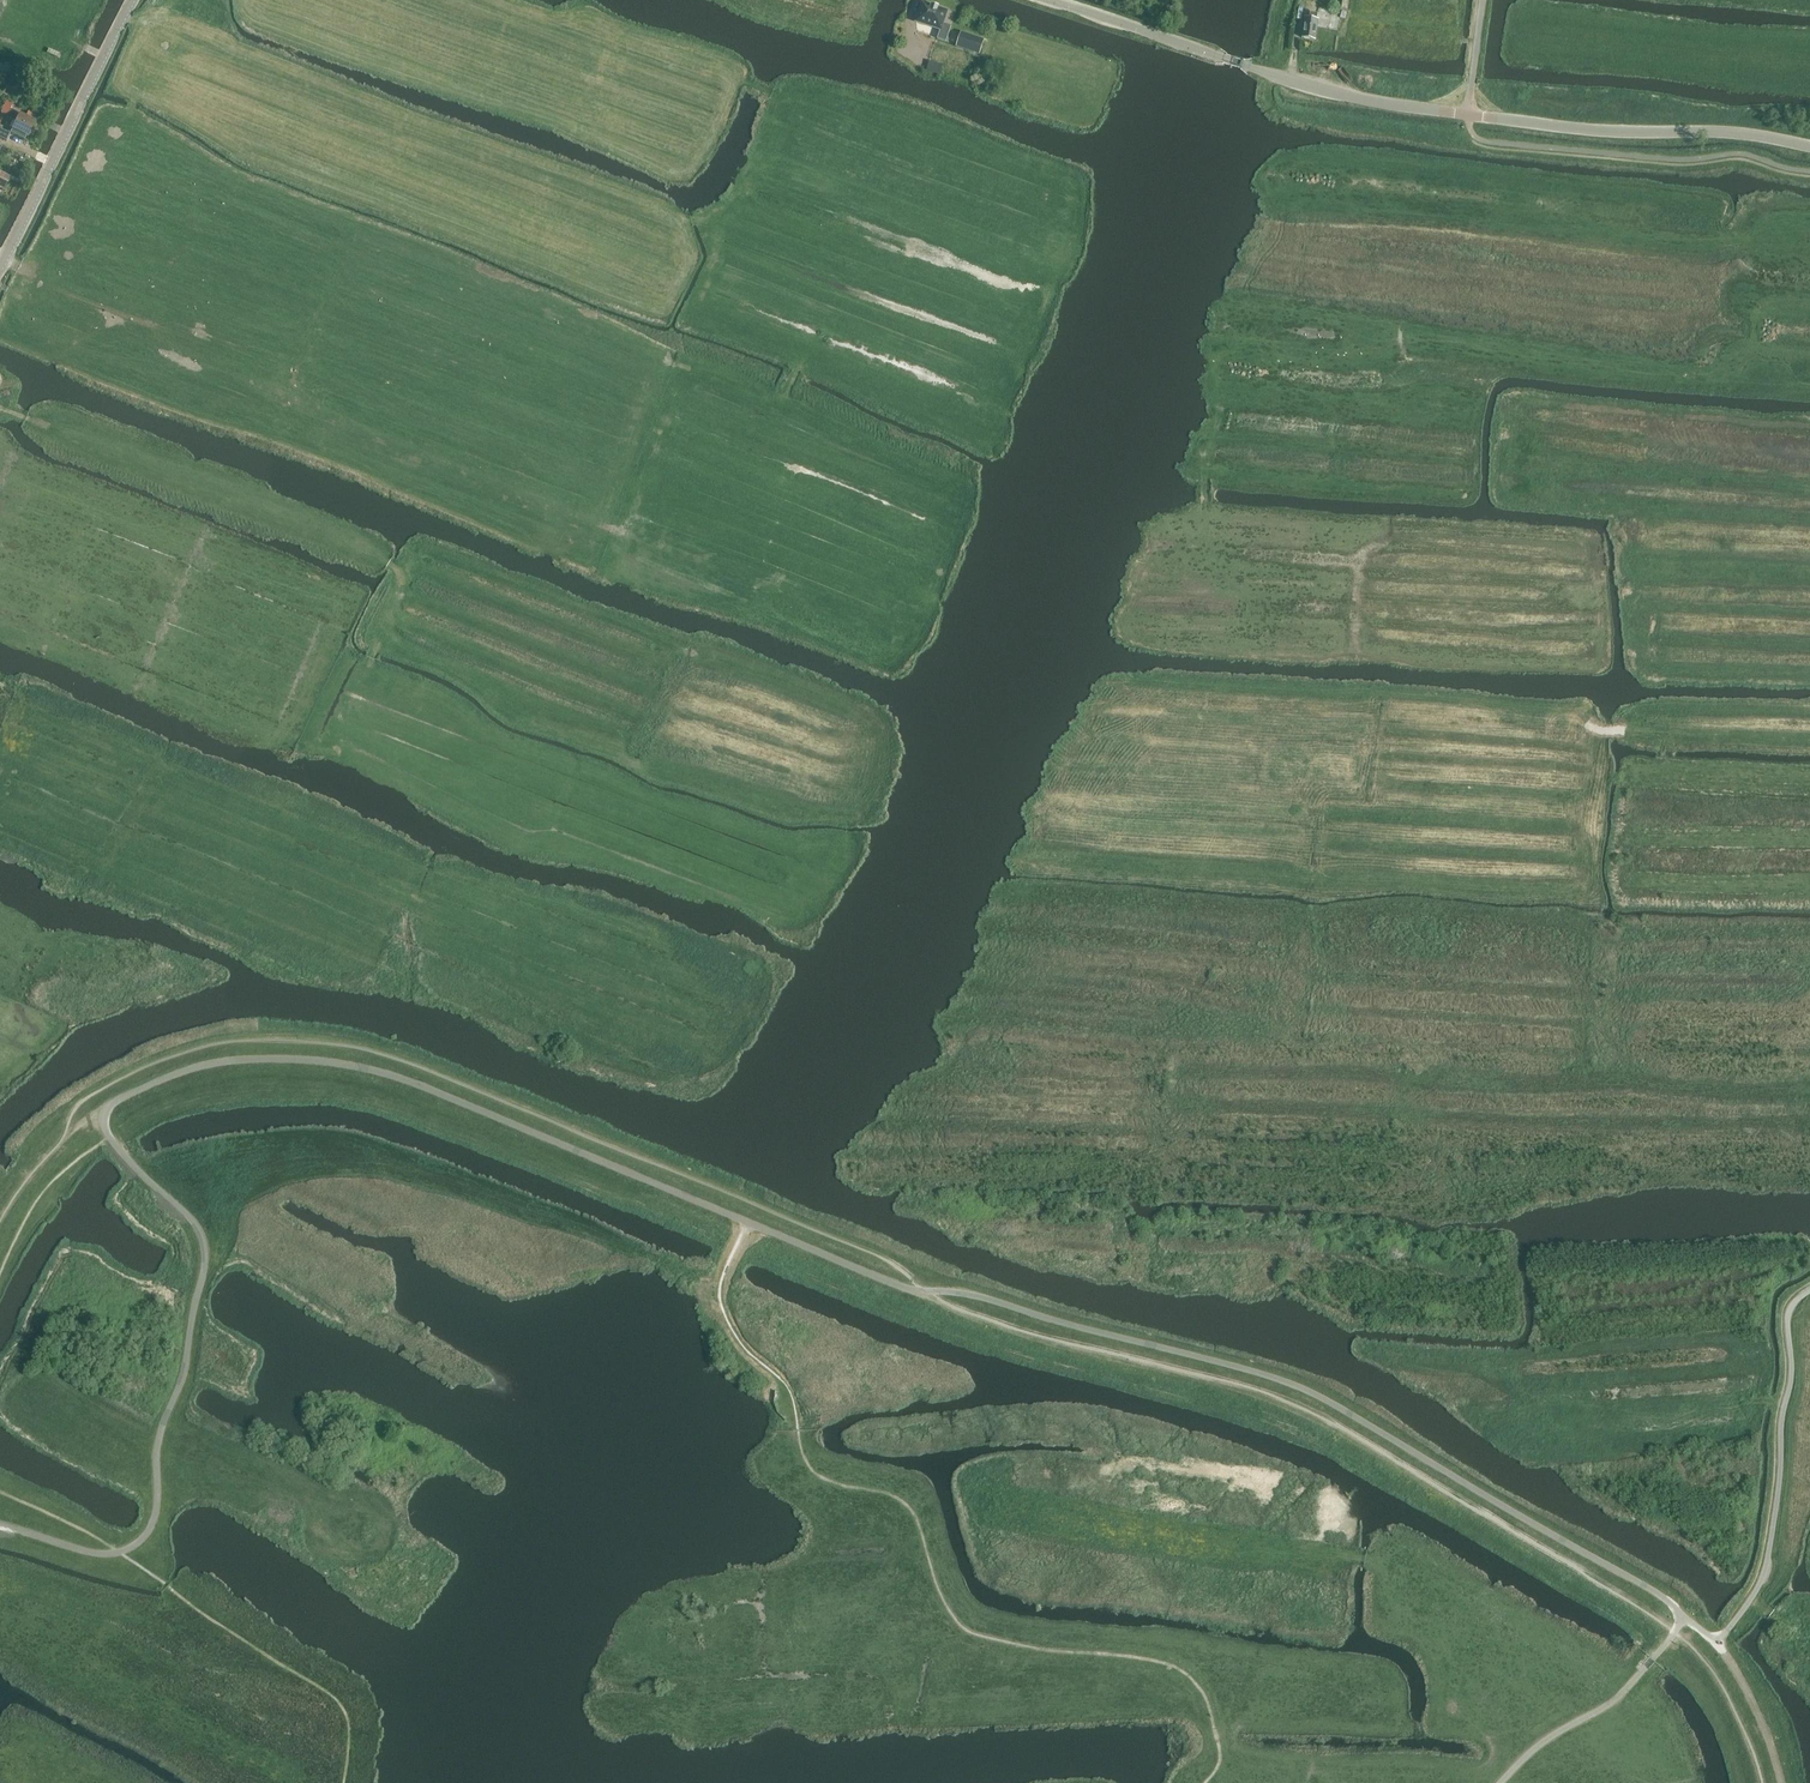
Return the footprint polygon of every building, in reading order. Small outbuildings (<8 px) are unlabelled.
[(946,42),(952,26),(944,23),(948,11),(938,8),(939,7),(932,5),(932,6),(923,3),(916,22),(941,30),(937,39),(946,42)] [(1329,25),(1331,10),(1320,8),(1319,15),(1311,13),(1310,19),(1305,18),(1302,37),(1315,40),(1318,23),(1329,25)] [(980,53),(984,41),(961,33),(957,45),(980,53)] [(975,65),(972,71),(978,75),(982,68),(975,65)] [(39,107),(48,111),(54,99),(45,94),(39,107)] [(10,110),(7,117),(16,121),(10,133),(25,139),(27,136),(29,136),(36,122),(10,110)] [(7,140),(10,133),(0,128),(0,137),(7,140)] [(4,190),(9,177),(0,173),(0,188),(4,190)]
